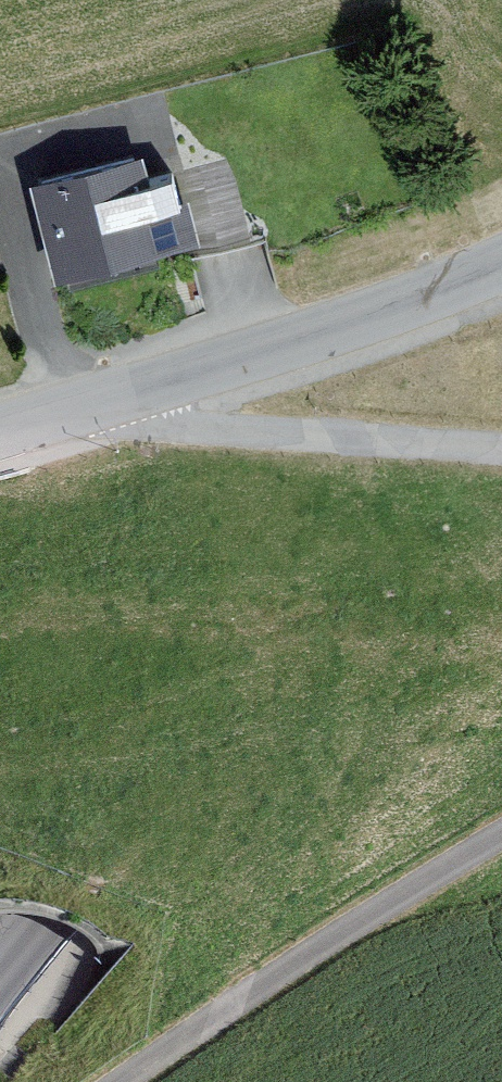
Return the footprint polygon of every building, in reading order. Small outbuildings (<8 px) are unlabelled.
[(168,135),(25,172),(55,287),(198,250),(168,135)]
